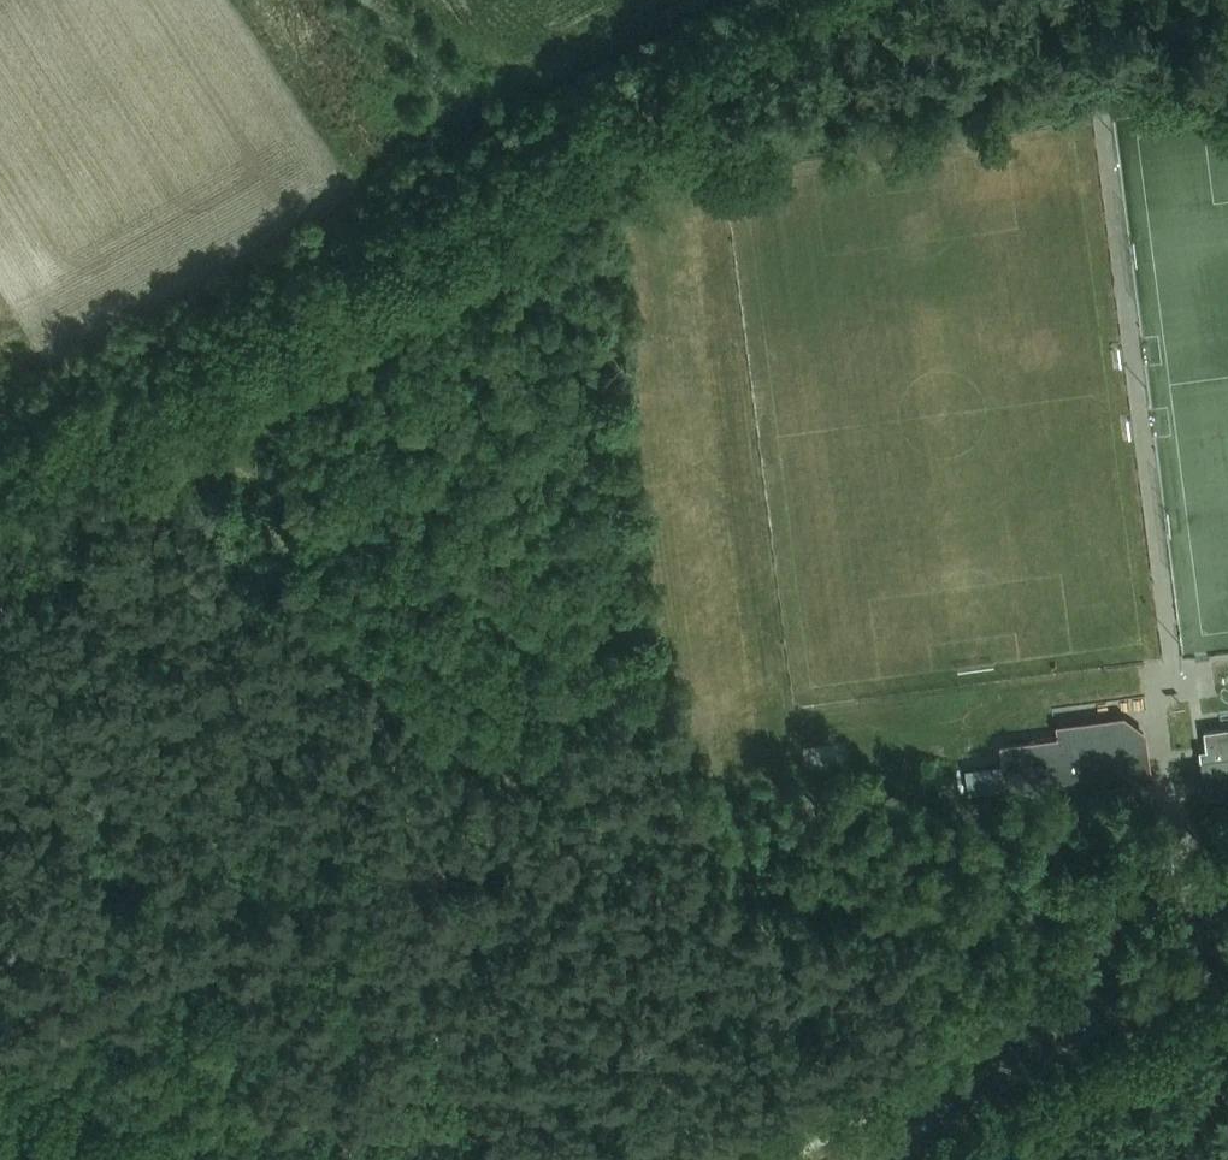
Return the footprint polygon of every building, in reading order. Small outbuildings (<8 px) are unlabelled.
[(1203,730),(1206,748),(1207,748),(1208,757),(1207,757),(1205,796),(1224,797),(1224,785),(1227,784),(1227,726),(1203,730)] [(1121,789),(1148,781),(1144,768),(1141,737),(1132,730),(1059,740),(1001,747),(1006,789),(1064,781),(1064,780),(1117,774),(1121,789)]
